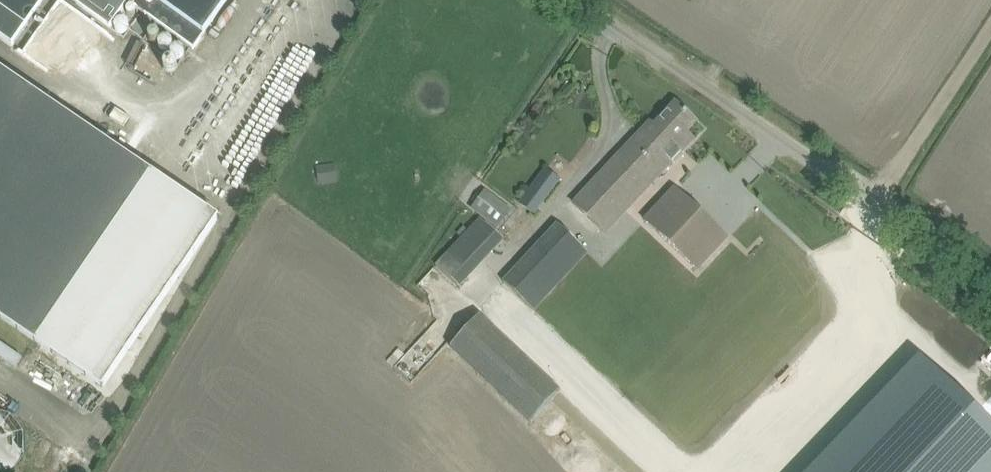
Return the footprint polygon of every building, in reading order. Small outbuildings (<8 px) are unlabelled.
[(25,27),(44,0),(0,0),(0,39),(11,46),(25,27)] [(109,28),(128,1),(193,48),(228,0),(71,0),(109,28)] [(104,389),(219,221),(0,71),(0,318),(104,389)] [(651,123),(637,137),(605,173),(607,175),(576,208),(605,236),(682,153),(682,152),(694,139),(688,133),(697,122),(677,103),(655,127),(651,123)] [(522,206),(531,213),(539,202),(542,205),(553,191),(539,180),(528,195),(529,196),(522,206)] [(482,189),(471,207),(499,224),(510,206),(482,189)] [(645,221),(697,270),(728,238),(675,189),(645,221)] [(481,218),(437,266),(441,269),(460,286),(503,238),(494,230),(483,220),(481,218)] [(503,283),(533,312),(589,253),(559,224),(503,283)] [(560,391),(480,315),(451,346),(531,422),(560,391)] [(14,369),(21,356),(0,343),(0,360),(14,369)] [(809,471),(990,471),(990,426),(919,357),(809,471)] [(432,393),(428,395),(423,397),(417,402),(413,406),(409,410),(406,416),(403,423),(402,429),(401,438),(401,445),(401,450),(403,456),(406,463),(409,469),(413,471),(486,471),(489,468),(494,460),(496,452),(498,444),(498,429),(495,421),(492,414),(487,408),(482,402),(477,399),(470,395),(461,392),(453,391),(442,391),(432,393)] [(9,470),(15,464),(20,456),(22,449),(23,442),(22,436),(19,430),(16,425),(12,421),(7,418),(2,415),(0,414),(0,471),(5,471),(9,470)]
